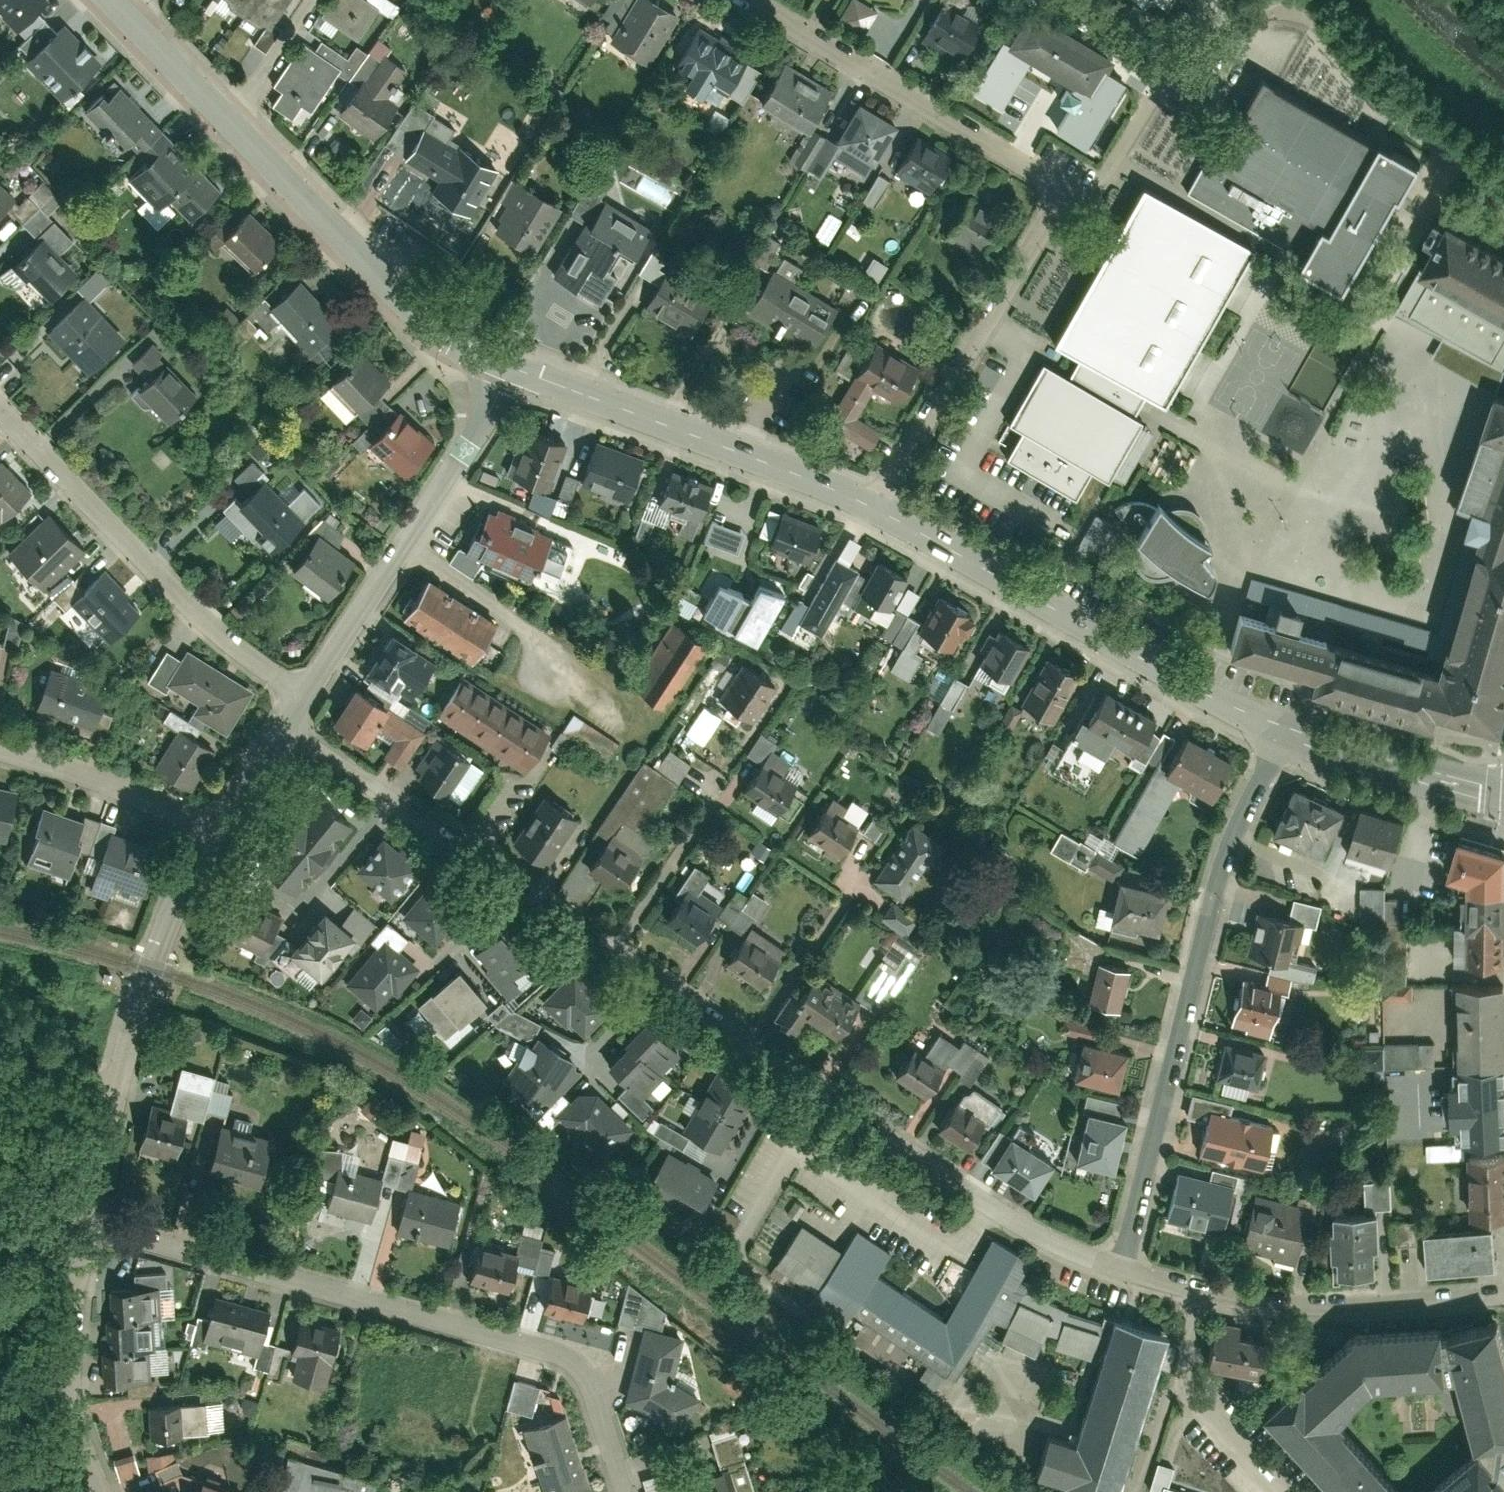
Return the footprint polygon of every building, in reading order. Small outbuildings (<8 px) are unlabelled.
[(18,31),(48,0),(0,0),(0,14),(18,31)] [(288,0),(226,0),(268,29),(288,0)] [(325,16),(361,41),(381,11),(365,0),(335,0),(325,16)] [(655,0),(634,0),(609,41),(649,66),(680,15),(655,0)] [(838,20),(866,29),(874,4),(861,0),(844,0),(838,20)] [(984,20),(946,0),(941,0),(922,33),(964,56),(984,20)] [(1088,140),(1127,75),(1110,65),(1118,52),(1030,0),(1026,0),(977,83),(1003,99),(1031,52),(1071,76),(1061,93),(1072,99),(1058,122),(1088,140)] [(101,58),(65,19),(24,58),(61,96),(101,58)] [(261,26),(252,43),(265,50),(274,33),(261,26)] [(725,92),(747,57),(697,26),(675,62),(725,92)] [(302,44),(274,87),(280,91),(270,107),(292,120),(302,105),(312,111),(340,68),(302,44)] [(220,54),(236,63),(241,54),(225,45),(220,54)] [(357,89),(340,116),(379,140),(396,113),(383,104),(405,69),(385,57),(363,93),(357,89)] [(811,126),(834,87),(786,59),(763,98),(811,126)] [(1256,76),(1192,189),(1297,248),(1316,215),(1329,222),(1374,142),(1256,76)] [(219,184),(123,80),(110,92),(105,87),(84,107),(119,145),(127,138),(146,158),(129,174),(157,204),(167,194),(186,215),(219,184)] [(865,175),(900,117),(862,95),(827,153),(865,175)] [(936,188),(955,150),(916,131),(897,169),(936,188)] [(1316,215),(1297,248),(1345,275),(1398,177),(1405,180),(1420,153),(1379,131),(1374,142),(1329,222),(1316,215)] [(428,193),(463,215),(494,165),(460,144),(453,156),(417,134),(402,160),(436,181),(428,193)] [(861,199),(873,205),(885,177),(873,172),(861,199)] [(17,194),(0,177),(0,211),(17,194)] [(555,203),(518,181),(488,231),(525,253),(555,203)] [(1075,360),(1142,397),(1160,408),(1250,250),(1139,188),(1050,345),(1075,360)] [(583,219),(552,273),(601,301),(618,270),(603,261),(619,234),(639,246),(653,221),(605,194),(589,222),(583,219)] [(970,195),(947,235),(983,256),(1007,216),(970,195)] [(47,296),(77,267),(60,250),(75,236),(44,203),(25,222),(39,236),(13,261),(47,296)] [(1412,217),(1412,203),(1397,204),(1397,218),(1412,217)] [(282,239),(249,207),(223,233),(256,265),(282,239)] [(1226,651),(1303,674),(1301,683),(1434,722),(1439,710),(1494,725),(1503,693),(1503,250),(1447,222),(1420,272),(1400,308),(1454,335),(1441,357),(1496,383),(1455,510),(1485,518),(1438,672),(1238,611),(1226,651)] [(214,246),(218,230),(207,228),(203,244),(214,246)] [(871,257),(862,271),(877,280),(886,266),(871,257)] [(772,266),(748,310),(814,345),(838,301),(772,266)] [(669,268),(646,304),(694,333),(716,296),(669,268)] [(350,325),(300,275),(273,301),(265,293),(248,310),(266,329),(276,319),(316,359),(350,325)] [(90,369),(125,334),(85,293),(50,328),(90,369)] [(166,416),(197,388),(152,340),(133,358),(149,375),(138,385),(166,416)] [(920,365),(877,341),(830,421),(872,445),(883,427),(859,413),(875,386),(900,400),(920,365)] [(393,374),(366,346),(333,379),(360,407),(393,374)] [(1004,459),(1072,497),(1086,472),(1101,481),(1136,420),(1130,417),(1142,397),(1075,360),(1065,378),(1041,365),(1007,425),(1019,432),(1004,459)] [(437,439),(401,405),(373,436),(409,469),(437,439)] [(556,437),(524,428),(510,478),(542,487),(556,437)] [(582,477),(629,492),(639,460),(593,445),(582,477)] [(34,488),(4,456),(0,460),(0,521),(34,488)] [(568,503),(576,477),(562,473),(554,498),(568,503)] [(277,542),(305,513),(265,475),(238,503),(277,542)] [(698,519),(707,491),(669,478),(660,506),(698,519)] [(549,511),(553,496),(530,491),(526,506),(549,511)] [(1120,508),(1127,517),(1134,524),(1127,534),(1138,545),(1136,550),(1138,561),(1144,570),(1152,576),(1163,577),(1175,573),(1178,571),(1189,578),(1204,589),(1211,591),(1217,580),(1218,570),(1216,565),(1212,558),(1208,555),(1194,546),(1199,536),(1198,524),(1192,515),(1186,511),(1177,509),(1169,511),(1164,514),(1152,500),(1144,500),(1139,500),(1127,502),(1120,508)] [(485,507),(466,550),(527,577),(546,534),(485,507)] [(9,549),(44,585),(86,546),(51,509),(9,549)] [(769,545),(808,558),(820,524),(781,510),(769,545)] [(1072,548),(1095,561),(1116,525),(1093,512),(1072,548)] [(746,531),(711,519),(704,540),(739,552),(746,531)] [(356,557),(318,529),(293,563),(331,591),(356,557)] [(855,568),(833,557),(798,623),(820,634),(855,568)] [(901,574),(877,560),(859,591),(883,605),(901,574)] [(108,640),(140,608),(127,594),(130,591),(106,566),(70,600),(108,640)] [(427,584),(408,617),(476,658),(495,626),(427,584)] [(784,594),(760,585),(752,600),(741,593),(742,592),(720,584),(703,613),(756,643),(784,594)] [(669,607),(685,615),(692,603),(675,594),(669,607)] [(968,614),(936,599),(918,634),(950,650),(968,614)] [(705,643),(672,622),(631,688),(664,709),(705,643)] [(1023,645),(995,631),(978,664),(1006,678),(1023,645)] [(414,693),(433,662),(387,634),(365,670),(386,683),(389,678),(414,693)] [(194,710),(228,731),(255,687),(187,646),(181,656),(166,648),(147,679),(166,690),(170,683),(200,701),(194,710)] [(1066,669),(1041,658),(1020,702),(1044,714),(1066,669)] [(112,681),(51,663),(38,709),(99,726),(112,681)] [(770,684),(741,666),(718,701),(747,720),(770,684)] [(950,675),(927,728),(941,733),(963,681),(950,675)] [(439,709),(524,759),(541,731),(456,681),(439,709)] [(379,707),(350,688),(328,721),(357,740),(379,707)] [(1110,744),(1130,754),(1149,717),(1095,690),(1053,772),(1087,790),(1110,744)] [(427,733),(397,715),(388,729),(397,735),(384,756),(405,769),(427,733)] [(608,756),(617,742),(577,718),(570,730),(584,739),(583,741),(608,756)] [(192,786),(214,745),(177,724),(154,765),(192,786)] [(1178,738),(1160,775),(1208,798),(1226,761),(1178,738)] [(467,759),(442,742),(419,776),(444,793),(467,759)] [(744,790),(777,813),(795,787),(762,764),(744,790)] [(12,830),(22,788),(0,783),(0,828),(12,830)] [(1272,833),(1322,854),(1342,809),(1292,787),(1272,833)] [(288,821),(323,851),(352,818),(317,788),(288,821)] [(567,814),(541,797),(515,839),(541,855),(567,814)] [(44,802),(27,854),(73,869),(80,846),(89,849),(101,815),(86,810),(84,816),(44,802)] [(851,826),(821,809),(806,835),(837,852),(851,826)] [(873,839),(886,821),(874,813),(861,831),(873,839)] [(101,815),(89,849),(101,853),(90,885),(140,902),(160,843),(114,828),(117,820),(101,815)] [(1352,850),(1395,865),(1407,831),(1364,816),(1352,850)] [(259,855),(294,885),(323,851),(288,821),(259,855)] [(383,830),(356,865),(396,895),(414,871),(423,878),(435,862),(406,840),(402,845),(383,830)] [(1049,850),(1083,868),(1094,849),(1059,830),(1049,850)] [(906,831),(875,880),(904,898),(935,850),(906,831)] [(1498,909),(1498,852),(1449,837),(1439,871),(1461,878),(1461,909),(1498,909)] [(587,865),(620,887),(636,863),(603,841),(587,865)] [(1089,868),(1114,879),(1121,864),(1095,853),(1089,868)] [(438,870),(402,912),(436,941),(472,899),(438,870)] [(1165,892),(1115,881),(1106,920),(1156,931),(1165,892)] [(740,933),(763,901),(737,883),(715,916),(740,933)] [(1384,922),(1383,984),(1404,984),(1406,923),(1401,923),(1402,899),(1383,899),(1384,887),(1359,886),(1358,922),(1384,922)] [(241,889),(221,926),(241,936),(260,898),(241,889)] [(663,916),(697,939),(715,913),(682,889),(663,916)] [(260,898),(241,936),(260,946),(280,908),(260,898)] [(893,903),(882,914),(898,930),(909,919),(893,903)] [(356,930),(327,905),(286,952),(298,963),(303,957),(320,972),(356,930)] [(1259,914),(1250,953),(1288,961),(1296,922),(1259,914)] [(1497,938),(1497,915),(1462,916),(1462,939),(1497,938)] [(502,926),(472,954),(512,998),(526,985),(515,973),(531,958),(502,926)] [(385,932),(345,979),(377,1005),(392,987),(398,992),(422,963),(385,932)] [(726,957),(761,981),(779,957),(744,932),(726,957)] [(925,953),(897,934),(850,1002),(858,1007),(879,1021),(925,953)] [(1498,961),(1497,938),(1462,939),(1463,962),(1498,961)] [(1123,968),(1093,961),(1084,1004),(1114,1010),(1123,968)] [(460,963),(417,1000),(446,1033),(489,996),(460,963)] [(574,965),(543,1000),(568,1021),(571,1018),(589,1034),(617,1003),(574,965)] [(794,1008),(840,1036),(858,1007),(850,1002),(812,979),(794,1008)] [(1236,1024),(1274,1034),(1286,992),(1247,982),(1236,1024)] [(1461,985),(1464,1067),(1503,1065),(1503,1041),(1502,984),(1461,985)] [(1412,989),(1384,989),(1384,1000),(1412,1000),(1412,989)] [(526,1034),(532,1017),(494,1004),(488,1021),(526,1034)] [(685,1055),(650,1020),(630,1039),(664,1075),(685,1055)] [(577,1057),(538,1030),(509,1073),(547,1100),(577,1057)] [(664,1075),(630,1039),(610,1059),(644,1094),(664,1075)] [(1075,1042),(1067,1077),(1112,1088),(1120,1053),(1075,1042)] [(1228,1045),(1220,1076),(1257,1086),(1265,1055),(1228,1045)] [(1432,1045),(1384,1046),(1385,1067),(1433,1066),(1432,1045)] [(1382,1066),(1381,1048),(1357,1048),(1358,1067),(1382,1066)] [(908,1051),(892,1077),(926,1098),(942,1072),(908,1051)] [(155,1099),(140,1149),(175,1159),(188,1113),(203,1117),(216,1074),(182,1065),(171,1104),(155,1099)] [(702,1096),(741,1117),(757,1087),(718,1066),(702,1096)] [(1453,1127),(1460,1127),(1461,1139),(1472,1138),(1472,1146),(1503,1144),(1503,1067),(1459,1069),(1460,1093),(1452,1094),(1453,1127)] [(591,1079),(557,1111),(601,1157),(635,1124),(591,1079)] [(686,1126),(725,1147),(741,1117),(702,1096),(686,1126)] [(933,1129),(965,1151),(982,1125),(950,1103),(933,1129)] [(1121,1120),(1083,1112),(1071,1162),(1110,1171),(1121,1120)] [(1217,1117),(1209,1151),(1271,1166),(1279,1131),(1217,1117)] [(1007,1135),(986,1168),(1030,1196),(1051,1164),(1007,1135)] [(215,1167),(260,1181),(268,1155),(223,1141),(215,1167)] [(698,1211),(718,1173),(668,1147),(648,1185),(698,1211)] [(1472,1214),(1503,1213),(1503,1153),(1469,1155),(1472,1214)] [(1177,1172),(1167,1218),(1226,1232),(1239,1175),(1214,1169),(1211,1180),(1177,1172)] [(323,1210),(373,1222),(382,1188),(331,1175),(323,1210)] [(1392,1182),(1368,1182),(1369,1211),(1378,1211),(1378,1207),(1393,1207),(1392,1182)] [(460,1201),(411,1189),(401,1230),(451,1242),(460,1201)] [(1258,1202),(1246,1249),(1294,1261),(1307,1215),(1258,1202)] [(729,1234),(735,1213),(718,1208),(711,1228),(729,1234)] [(1332,1260),(1333,1276),(1371,1276),(1371,1250),(1378,1250),(1378,1215),(1326,1216),(1326,1260),(1332,1260)] [(1038,1343),(1091,1358),(1068,1440),(1036,1431),(1025,1471),(1057,1480),(1054,1489),(1064,1491),(1118,1491),(1161,1338),(1051,1308),(1054,1302),(1017,1285),(1031,1263),(994,1239),(944,1317),(877,1274),(892,1255),(856,1232),(842,1251),(800,1224),(774,1265),(815,1291),(811,1296),(845,1317),(848,1313),(952,1380),(982,1332),(1033,1355),(1038,1343)] [(1487,1228),(1420,1234),(1424,1273),(1491,1268),(1487,1228)] [(470,1281),(510,1287),(515,1256),(475,1250),(470,1281)] [(103,1348),(104,1380),(149,1377),(148,1347),(154,1347),(152,1316),(161,1316),(160,1287),(170,1286),(169,1271),(134,1273),(135,1284),(114,1285),(116,1315),(108,1315),(110,1347),(103,1348)] [(547,1277),(541,1311),(583,1318),(589,1285),(547,1277)] [(266,1370),(275,1341),(263,1337),(271,1309),(215,1293),(209,1316),(198,1313),(190,1341),(203,1345),(205,1338),(255,1353),(251,1365),(266,1370)] [(293,1376),(326,1384),(341,1325),(302,1315),(293,1351),(299,1352),(293,1376)] [(1482,1323),(1434,1335),(1433,1328),(1342,1334),(1253,1409),(1329,1491),(1409,1491),(1339,1416),(1378,1382),(1458,1377),(1476,1447),(1423,1491),(1501,1491),(1503,1489),(1503,1407),(1482,1323)] [(681,1336),(643,1327),(624,1402),(679,1437),(700,1401),(669,1383),(681,1336)] [(1271,1342),(1207,1329),(1200,1363),(1240,1371),(1237,1386),(1262,1391),(1271,1342)] [(495,1402),(532,1413),(540,1384),(427,1353),(425,1359),(407,1354),(406,1359),(371,1349),(362,1381),(371,1383),(363,1411),(392,1419),(400,1389),(445,1402),(439,1421),(469,1430),(471,1423),(488,1428),(495,1402)] [(206,1401),(151,1404),(152,1435),(207,1433),(206,1401)] [(590,1485),(567,1412),(525,1426),(546,1491),(567,1491),(590,1485)] [(126,1425),(114,1428),(120,1448),(131,1445),(126,1425)] [(113,1455),(119,1481),(139,1476),(133,1451),(113,1455)] [(292,1452),(282,1485),(305,1491),(367,1491),(372,1476),(292,1452)] [(248,1489),(200,1476),(195,1491),(247,1491),(248,1489)] [(689,1491),(730,1491),(726,1480),(689,1491)] [(1173,1482),(1170,1491),(1208,1491),(1173,1482)]
